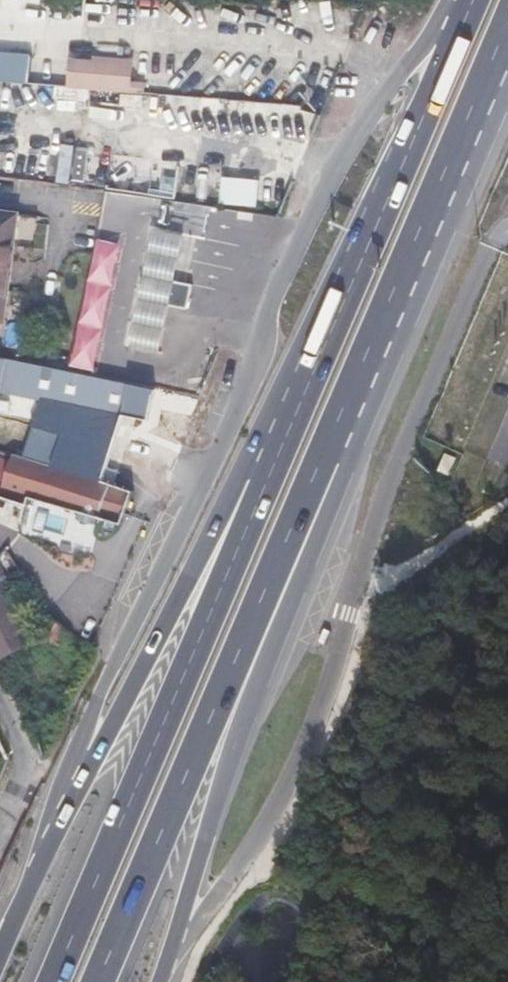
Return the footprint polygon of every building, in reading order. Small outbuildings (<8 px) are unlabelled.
[(69,89),(134,92),(135,60),(70,57),(69,89)] [(258,202),(262,179),(229,175),(225,197),(258,202)] [(18,214),(0,212),(0,320),(5,320),(18,214)] [(154,228),(145,274),(176,281),(186,234),(154,228)] [(176,281),(145,274),(140,299),(171,306),(176,281)] [(162,351),(171,306),(140,299),(130,345),(162,351)] [(124,516),(126,511),(133,490),(115,484),(119,469),(108,466),(125,413),(149,419),(156,387),(69,369),(0,355),(0,387),(43,396),(33,426),(35,426),(25,457),(112,483),(102,515),(123,520),(124,516)] [(84,511),(102,515),(112,483),(25,457),(13,454),(0,493),(28,502),(31,494),(84,511)] [(0,562),(0,660),(1,659),(8,656),(37,640),(34,634),(0,562)] [(46,613),(64,627),(72,606),(55,597),(46,613)]
